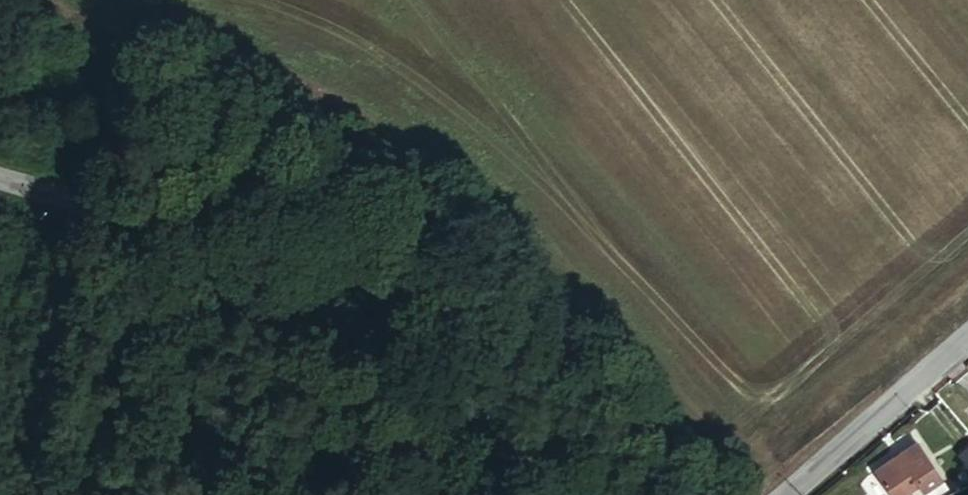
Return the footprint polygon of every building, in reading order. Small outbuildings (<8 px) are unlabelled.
[(957,449),(967,464),(967,441),(957,449)] [(933,475),(913,445),(872,474),(886,494),(902,494),(933,475)]
